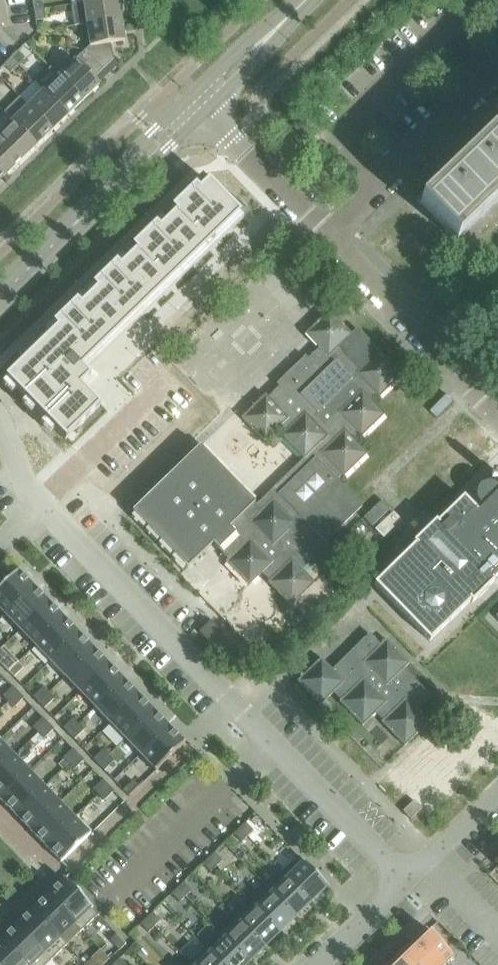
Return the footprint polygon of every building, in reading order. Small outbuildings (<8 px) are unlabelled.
[(82,4),(72,5),(76,27),(85,25),(120,19),(117,0),(105,0),(82,4)] [(42,10),(41,1),(32,2),(33,12),(42,10)] [(44,20),(42,10),(33,12),(35,21),(44,20)] [(112,61),(110,46),(123,44),(120,19),(85,25),(89,48),(83,53),(108,77),(118,67),(112,61)] [(25,59),(19,52),(12,59),(18,65),(25,59)] [(108,77),(83,53),(59,76),(84,101),(98,88),(108,77)] [(18,65),(12,59),(5,65),(11,72),(18,65)] [(84,101),(59,76),(51,67),(35,83),(43,92),(68,117),(84,101)] [(68,117),(43,92),(35,83),(20,98),(28,106),(53,131),(68,117)] [(53,131),(28,106),(20,98),(4,113),(12,121),(37,146),(53,131)] [(12,121),(0,133),(0,140),(21,162),(37,146),(12,121)] [(316,136),(301,121),(294,128),(308,143),(316,136)] [(497,200),(497,132),(421,206),(455,242),(497,200)] [(0,140),(0,174),(4,178),(21,162),(0,140)] [(25,360),(6,378),(33,406),(45,419),(65,440),(100,406),(86,392),(82,388),(94,377),(83,367),(140,311),(239,215),(240,214),(239,213),(208,182),(199,190),(195,186),(173,209),(176,213),(160,229),(156,225),(133,247),(137,251),(120,268),(116,264),(45,333),(49,337),(25,360)] [(326,542),(362,507),(337,480),(342,476),(343,477),(367,454),(353,440),(358,435),(361,438),(385,415),(371,400),(376,396),(379,398),(402,375),(357,329),(351,334),(329,311),(305,334),(319,349),(308,360),(305,357),(277,384),(279,387),(268,398),(266,395),(242,418),(265,442),(279,428),(284,433),(281,436),(303,459),(256,505),(200,447),(132,512),(187,569),(213,544),(228,560),(226,562),(249,586),(262,573),(270,581),(268,583),(291,607),(315,583),(302,571),(329,545),(326,542)] [(375,584),(375,585),(381,591),(430,641),(435,636),(470,602),(472,604),(478,598),(479,598),(488,589),(488,588),(494,582),(492,580),(495,577),(496,577),(497,578),(497,473),(495,470),(494,469),(487,477),(495,485),(497,487),(496,488),(493,486),(490,485),(486,485),(484,486),(480,488),(478,490),(477,492),(477,494),(477,496),(477,498),(478,502),(480,504),(479,504),(474,509),(463,498),(437,524),(435,522),(429,528),(429,527),(419,537),(419,538),(413,544),(415,545),(383,576),(375,584)] [(5,615),(33,588),(19,573),(20,572),(18,571),(0,589),(0,610),(5,615)] [(33,588),(5,615),(20,631),(49,603),(33,588)] [(49,603),(20,631),(35,646),(64,619),(49,603)] [(64,619),(35,646),(50,662),(79,634),(64,619)] [(207,626),(199,633),(213,647),(220,639),(224,635),(211,622),(207,626)] [(405,745),(430,721),(391,680),(408,663),(375,628),(333,667),(323,656),(299,679),(321,703),(334,692),(365,725),(376,714),(405,745)] [(79,634),(50,662),(65,677),(94,650),(79,634)] [(278,656),(269,647),(261,656),(269,665),(278,656)] [(233,649),(224,659),(232,667),(235,664),(241,658),(233,649)] [(94,650),(65,677),(80,693),(109,665),(94,650)] [(13,657),(3,666),(8,672),(18,662),(13,657)] [(18,662),(8,672),(14,678),(24,668),(18,662)] [(109,665),(80,693),(95,708),(124,681),(109,665)] [(124,681),(95,708),(110,724),(139,696),(124,681)] [(13,687),(3,696),(8,702),(18,692),(13,687)] [(43,688),(33,697),(39,703),(48,693),(43,688)] [(18,692),(8,702),(14,708),(24,698),(18,692)] [(48,693),(39,703),(44,709),(54,699),(48,693)] [(139,696),(110,724),(125,740),(154,712),(139,696)] [(154,712),(125,740),(140,755),(169,727),(154,712)] [(43,718),(33,727),(38,733),(48,724),(43,718)] [(73,719),(63,728),(69,734),(78,724),(73,719)] [(48,724),(38,733),(44,739),(54,729),(48,724)] [(78,724),(69,734),(74,740),(84,730),(78,724)] [(169,727),(140,755),(155,770),(154,771),(155,772),(185,743),(184,742),(183,742),(169,727)] [(20,761),(37,761),(37,740),(21,740),(20,761)] [(14,757),(0,742),(0,770),(14,757)] [(73,749),(63,758),(68,764),(78,755),(73,749)] [(103,750),(93,759),(99,765),(109,756),(103,750)] [(78,755),(68,764),(74,770),(84,760),(78,755)] [(109,756),(99,765),(104,771),(114,761),(109,756)] [(0,770),(0,799),(1,800),(29,772),(14,757),(0,770)] [(29,772),(1,800),(16,815),(44,788),(29,772)] [(103,780),(93,790),(98,795),(108,786),(103,780)] [(133,781),(123,790),(129,796),(139,786),(133,781)] [(108,786),(98,795),(104,801),(114,791),(108,786)] [(44,788),(16,815),(31,831),(59,803),(44,788)] [(411,820),(422,809),(414,800),(403,811),(411,820)] [(59,803),(31,831),(46,846),(74,819),(59,803)] [(74,819),(46,846),(60,861),(59,862),(61,863),(62,862),(91,834),(89,833),(89,834),(74,819)] [(253,831),(245,823),(239,828),(247,837),(253,831)] [(242,842),(247,837),(239,828),(233,834),(242,842)] [(214,853),(208,858),(216,867),(222,861),(214,853)] [(328,888),(298,857),(282,872),(311,903),(326,888),(327,889),(328,888)] [(208,858),(202,864),(210,872),(216,867),(208,858)] [(296,918),(311,903),(282,872),(266,887),(296,918)] [(63,880),(48,895),(82,931),(97,916),(98,917),(99,915),(64,880),(63,879),(62,880),(63,880)] [(183,883),(177,889),(185,897),(191,891),(183,883)] [(280,933),(296,918),(266,887),(251,902),(280,933)] [(177,889),(171,894),(179,903),(185,897),(177,889)] [(48,895),(32,910),(66,946),(81,931),(82,931),(48,895)] [(280,933),(251,902),(235,917),(265,948),(280,933)] [(32,910),(17,925),(51,961),(66,946),(32,910)] [(152,913),(146,919),(154,927),(160,921),(152,913)] [(235,917),(220,932),(249,963),(265,948),(235,917)] [(146,919),(140,924),(148,933),(154,927),(146,919)] [(1,940),(25,964),(46,964),(51,961),(17,925),(1,940)] [(426,928),(417,936),(421,941),(415,947),(432,964),(445,964),(454,957),(426,928)] [(220,964),(247,964),(249,963),(220,932),(219,934),(204,948),(220,964)] [(116,935),(110,941),(120,951),(125,945),(116,935)] [(0,941),(0,964),(25,964),(1,940),(0,941)] [(415,947),(408,953),(404,949),(396,957),(404,964),(432,964),(415,947)] [(204,948),(189,962),(191,964),(220,964),(204,948)] [(396,957),(388,964),(404,964),(396,957)]
